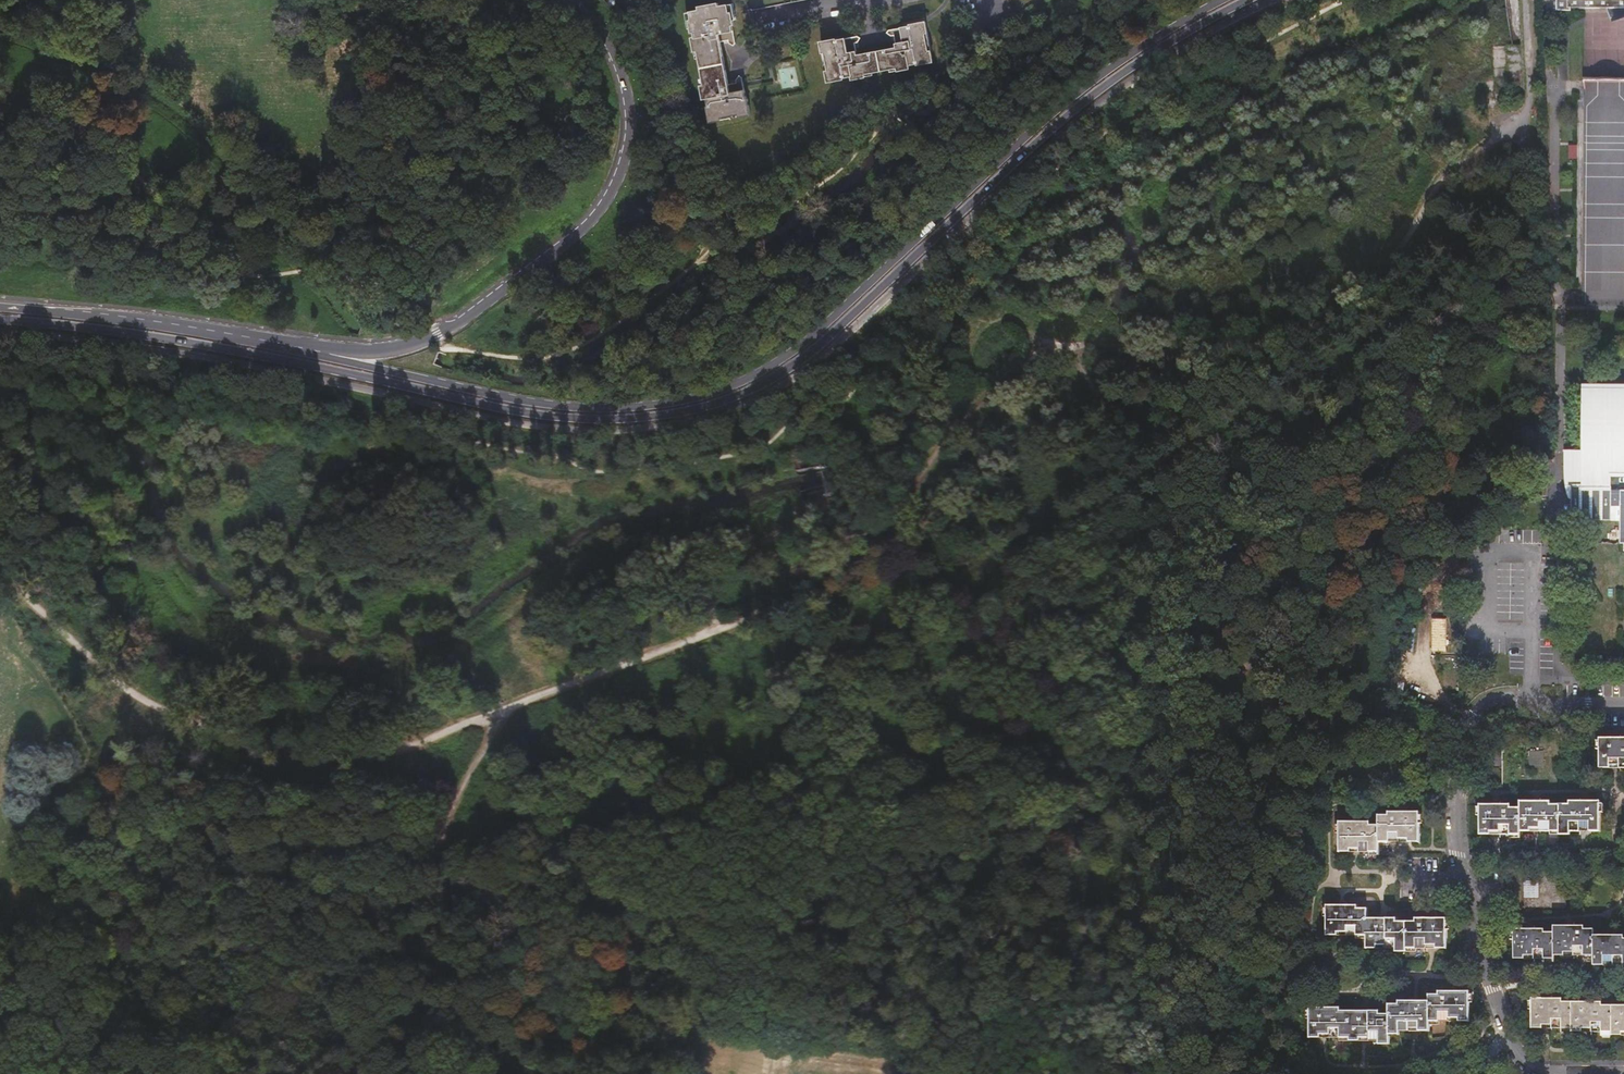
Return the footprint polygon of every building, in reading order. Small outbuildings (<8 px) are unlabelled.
[(799,0),(752,0),(753,9),(799,0)] [(1574,8),(1574,0),(1560,0),(1560,10),(1570,11),(1570,7),(1574,8)] [(1574,8),(1607,8),(1623,8),(1623,0),(1574,0),(1574,8)] [(711,121),(750,114),(747,99),(746,99),(742,78),(740,76),(737,80),(737,83),(728,85),(720,44),(729,43),(730,45),(734,49),(736,46),(732,24),(734,24),(732,13),(730,13),(728,5),(720,7),(719,4),(700,7),(701,10),(692,11),(693,20),(691,21),(692,32),(695,31),(696,37),(694,38),(695,50),(699,49),(706,84),(702,85),(704,98),(708,98),(709,106),(708,107),(711,121)] [(1611,23),(1623,17),(1623,8),(1607,8),(1611,23)] [(844,77),(853,75),(854,78),(866,76),(866,72),(899,66),(900,69),(911,68),(910,64),(919,62),(919,64),(934,61),(926,21),(911,24),(911,26),(892,29),(889,32),(893,35),(896,35),(898,47),(858,55),(855,42),(859,42),(861,38),(857,36),(837,40),(837,38),(822,41),(829,81),(844,78),(844,77)] [(1586,80),(1586,91),(1623,91),(1623,79),(1586,80)] [(1567,471),(1623,472),(1623,388),(1580,387),(1580,453),(1565,452),(1565,466),(1567,466),(1567,471)] [(1567,471),(1566,519),(1607,519),(1607,506),(1616,506),(1616,520),(1615,542),(1623,542),(1623,472),(1567,471)] [(1414,574),(1420,581),(1436,566),(1431,560),(1414,574)] [(1410,583),(1408,591),(1410,592),(1417,592),(1419,592),(1421,581),(1410,580),(1410,583)] [(1417,592),(1410,592),(1407,618),(1414,618),(1417,592)] [(1432,654),(1446,654),(1447,621),(1433,621),(1432,654)] [(1403,650),(1413,651),(1416,628),(1406,627),(1403,650)] [(1607,731),(1607,762),(1616,763),(1616,759),(1623,759),(1623,731),(1607,731)] [(1572,778),(1572,753),(1572,749),(1572,734),(1504,734),(1504,749),(1504,763),(1503,778),(1572,778)] [(1603,795),(1572,795),(1572,799),(1552,798),(1552,795),(1523,795),(1523,802),(1513,802),(1513,798),(1484,798),(1483,823),(1504,824),(1504,828),(1524,828),(1525,820),(1544,821),(1544,824),(1584,825),(1584,821),(1594,821),(1594,825),(1603,825),(1603,795)] [(1423,807),(1393,807),(1393,810),(1383,810),(1384,820),(1373,820),(1373,817),(1342,817),(1342,840),(1362,841),(1362,846),(1382,847),(1382,836),(1403,836),(1403,832),(1423,832),(1423,807)] [(1513,910),(1567,911),(1567,886),(1567,867),(1514,866),(1513,910)] [(1357,906),(1327,906),(1327,930),(1347,930),(1347,935),(1367,935),(1367,944),(1387,944),(1387,948),(1426,948),(1426,944),(1447,944),(1447,918),(1417,918),(1417,923),(1397,923),(1397,918),(1366,918),(1366,910),(1356,910),(1357,906)] [(1559,920),(1558,930),(1549,930),(1549,923),(1520,923),(1520,947),(1540,947),(1540,950),(1559,951),(1560,947),(1580,947),(1580,951),(1599,951),(1600,959),(1609,959),(1609,956),(1620,956),(1620,959),(1623,959),(1623,930),(1599,930),(1599,925),(1589,925),(1589,921),(1559,920)] [(1335,1006),(1311,1006),(1312,1037),(1350,1038),(1350,1041),(1390,1042),(1391,1032),(1431,1032),(1431,1023),(1470,1023),(1470,993),(1433,993),(1434,997),(1427,997),(1427,1002),(1424,1002),(1395,1002),(1395,1006),(1385,1006),(1385,1011),(1385,1014),(1375,1014),(1375,1011),(1340,1011),(1335,1011),(1335,1006)] [(1543,995),(1543,1021),(1563,1022),(1563,1026),(1603,1026),(1603,1029),(1623,1030),(1623,1001),(1604,1001),(1604,998),(1565,998),(1565,995),(1543,995)]
